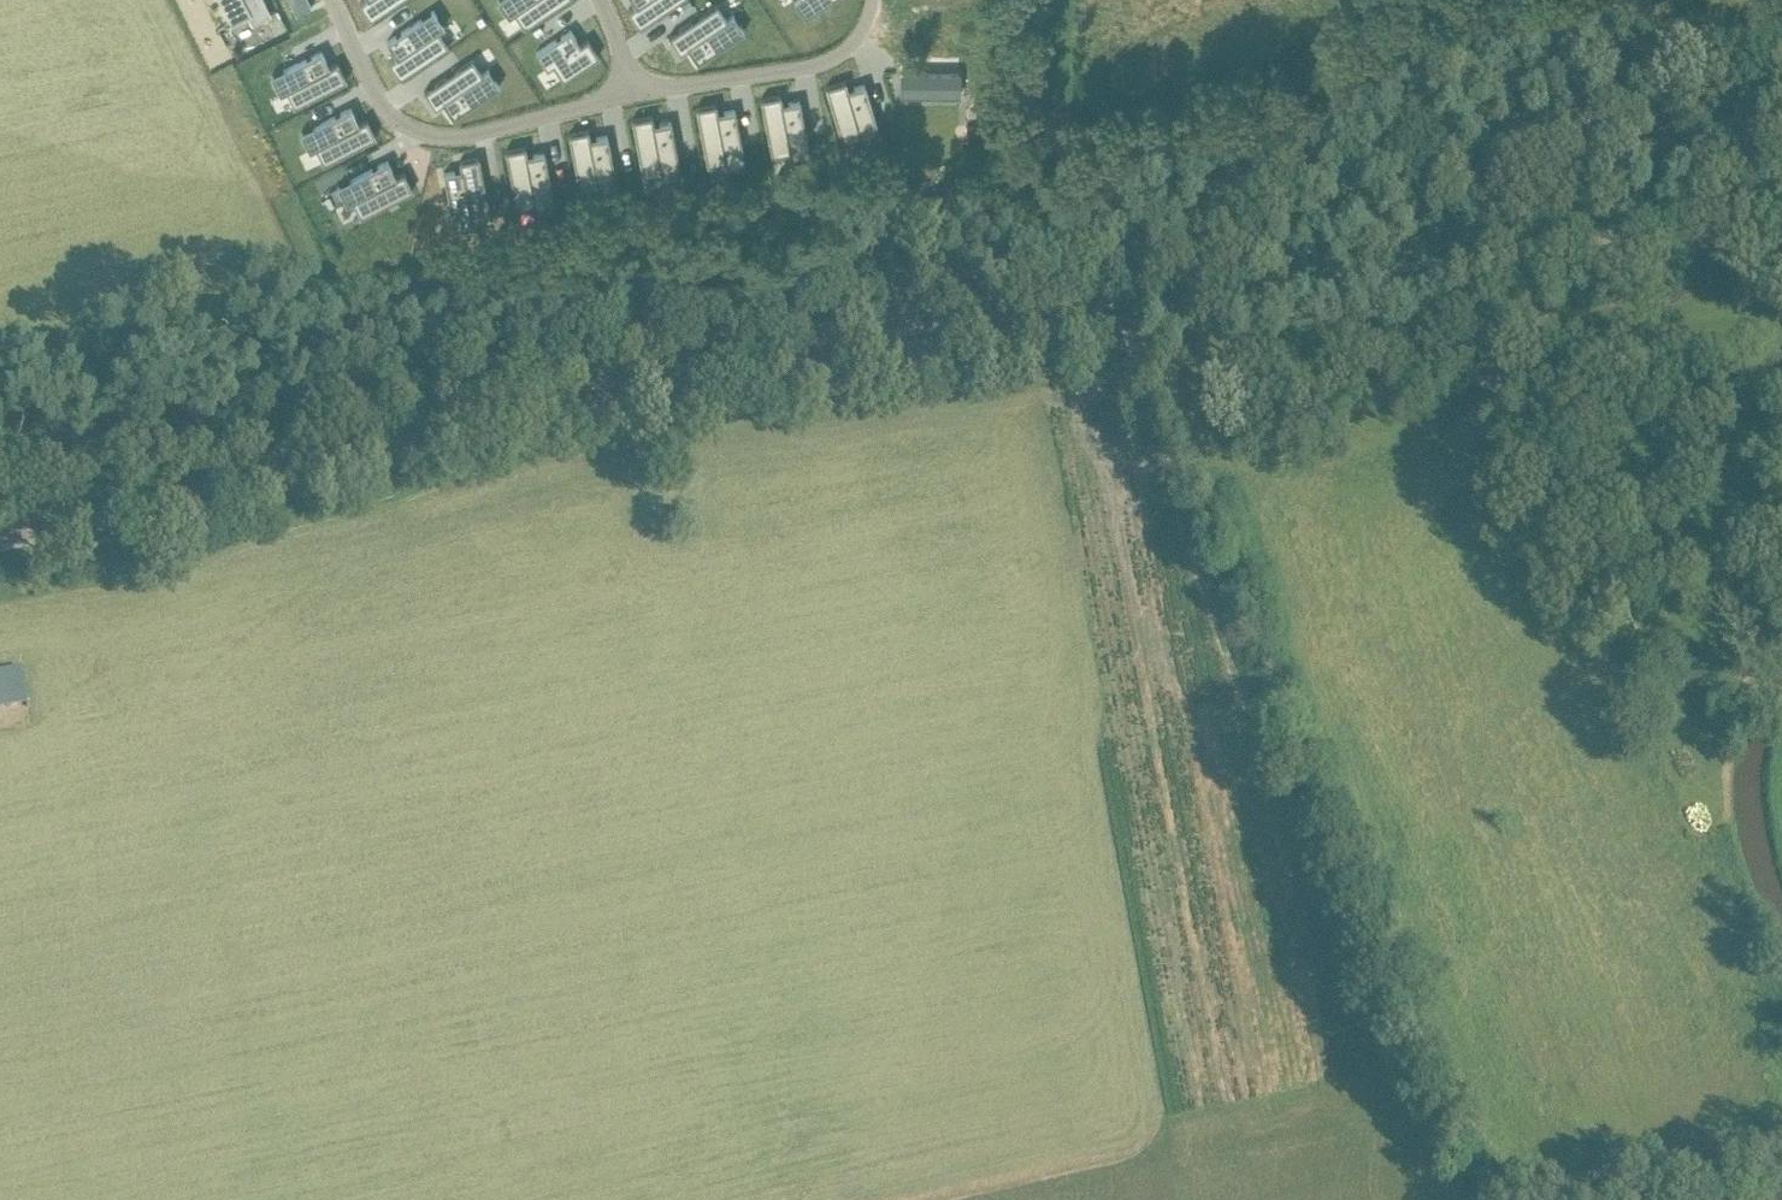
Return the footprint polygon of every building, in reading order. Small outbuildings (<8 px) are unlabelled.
[(232,22),(248,13),(252,22),(271,13),(264,0),(221,0),(232,22)] [(297,13),(312,6),(309,0),(290,0),(297,13)] [(360,2),(371,19),(399,0),(362,0),(360,2)] [(509,16),(515,13),(524,27),(565,0),(498,0),(509,16)] [(636,5),(628,10),(639,26),(679,0),(633,0),(636,5)] [(805,17),(830,0),(794,0),(805,17)] [(718,3),(669,35),(680,52),(688,47),(698,62),(745,30),(733,14),(728,18),(718,3)] [(434,10),(387,41),(396,56),(389,61),(400,77),(449,45),(439,30),(445,26),(434,10)] [(282,18),(269,24),(277,39),(289,33),(282,18)] [(571,29),(536,52),(547,69),(553,65),(563,79),(599,55),(588,38),(580,43),(571,29)] [(321,50),(271,75),(280,93),(287,90),(294,106),(347,79),(338,61),(329,65),(321,50)] [(473,58),(424,90),(435,107),(443,102),(453,117),(500,85),(489,69),(483,72),(473,58)] [(902,73),(902,94),(959,94),(959,73),(902,73)] [(846,80),(826,86),(843,142),(860,137),(862,144),(881,138),(865,84),(848,89),(846,80)] [(781,94),(761,98),(772,155),(789,152),(791,159),(810,155),(800,100),(783,103),(781,94)] [(717,103),(697,107),(707,164),(725,161),(726,168),(746,164),(735,109),(718,112),(717,103)] [(351,107),(300,132),(309,150),(316,147),(324,163),(376,136),(367,118),(359,122),(351,107)] [(652,115),(633,119),(643,176),(661,173),(662,180),(682,176),(671,121),(654,124),(652,115)] [(966,123),(966,139),(981,139),(981,123),(966,123)] [(589,129),(569,133),(580,190),(597,187),(598,194),(618,190),(608,135),(591,138),(589,129)] [(526,146),(506,149),(517,207),(534,203),(535,211),(555,207),(545,151),(527,155),(526,146)] [(461,169),(444,172),(454,228),(474,224),(473,217),(490,214),(479,156),(459,160),(461,169)] [(388,160),(338,185),(347,203),(353,200),(361,216),(413,189),(404,171),(396,176),(388,160)] [(23,701),(19,664),(0,666),(0,704),(23,701)]
